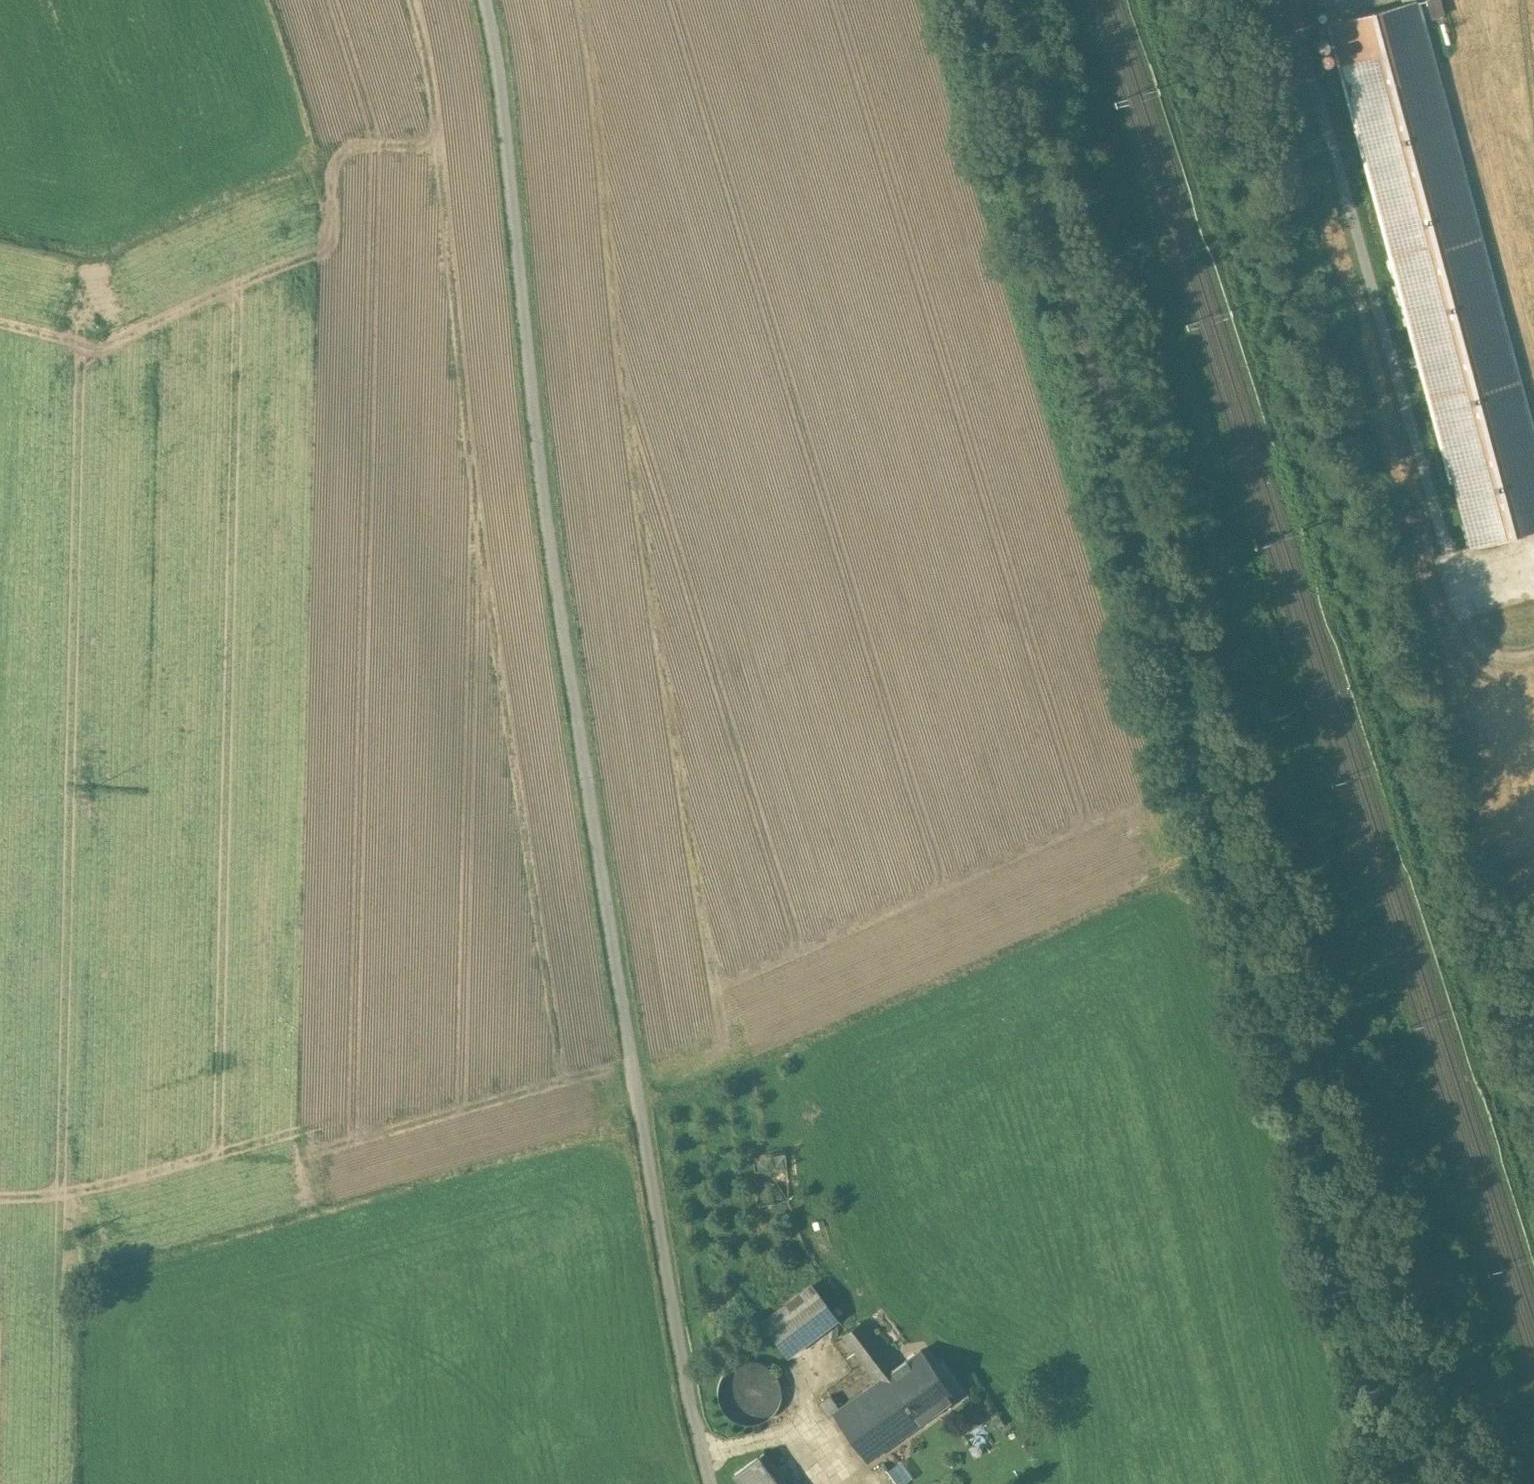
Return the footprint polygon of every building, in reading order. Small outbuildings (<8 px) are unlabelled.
[(1413,0),(1411,0),(1323,24),(1468,547),(1533,528),(1533,436),(1413,0)] [(1433,16),(1446,14),(1444,0),(1430,0),(1433,16)] [(756,1200),(791,1199),(789,1150),(754,1152),(756,1200)] [(810,1282),(760,1319),(785,1353),(835,1316),(810,1282)] [(907,1333),(887,1303),(872,1313),(892,1343),(907,1333)] [(866,1458),(954,1395),(919,1346),(893,1365),(860,1320),(842,1333),(874,1378),(831,1410),(866,1458)] [(785,1398),(785,1392),(785,1386),(783,1380),(779,1374),(776,1371),(772,1367),(767,1365),(762,1363),(755,1363),(750,1363),(743,1365),(739,1368),(734,1372),(731,1377),(728,1382),(727,1387),(726,1393),(727,1398),(729,1405),(732,1410),(737,1414),(740,1417),(746,1420),(752,1421),(758,1421),(767,1419),(773,1416),(777,1413),(780,1409),(783,1404),(785,1398)] [(739,1483),(791,1483),(766,1449),(732,1474),(739,1483)]
